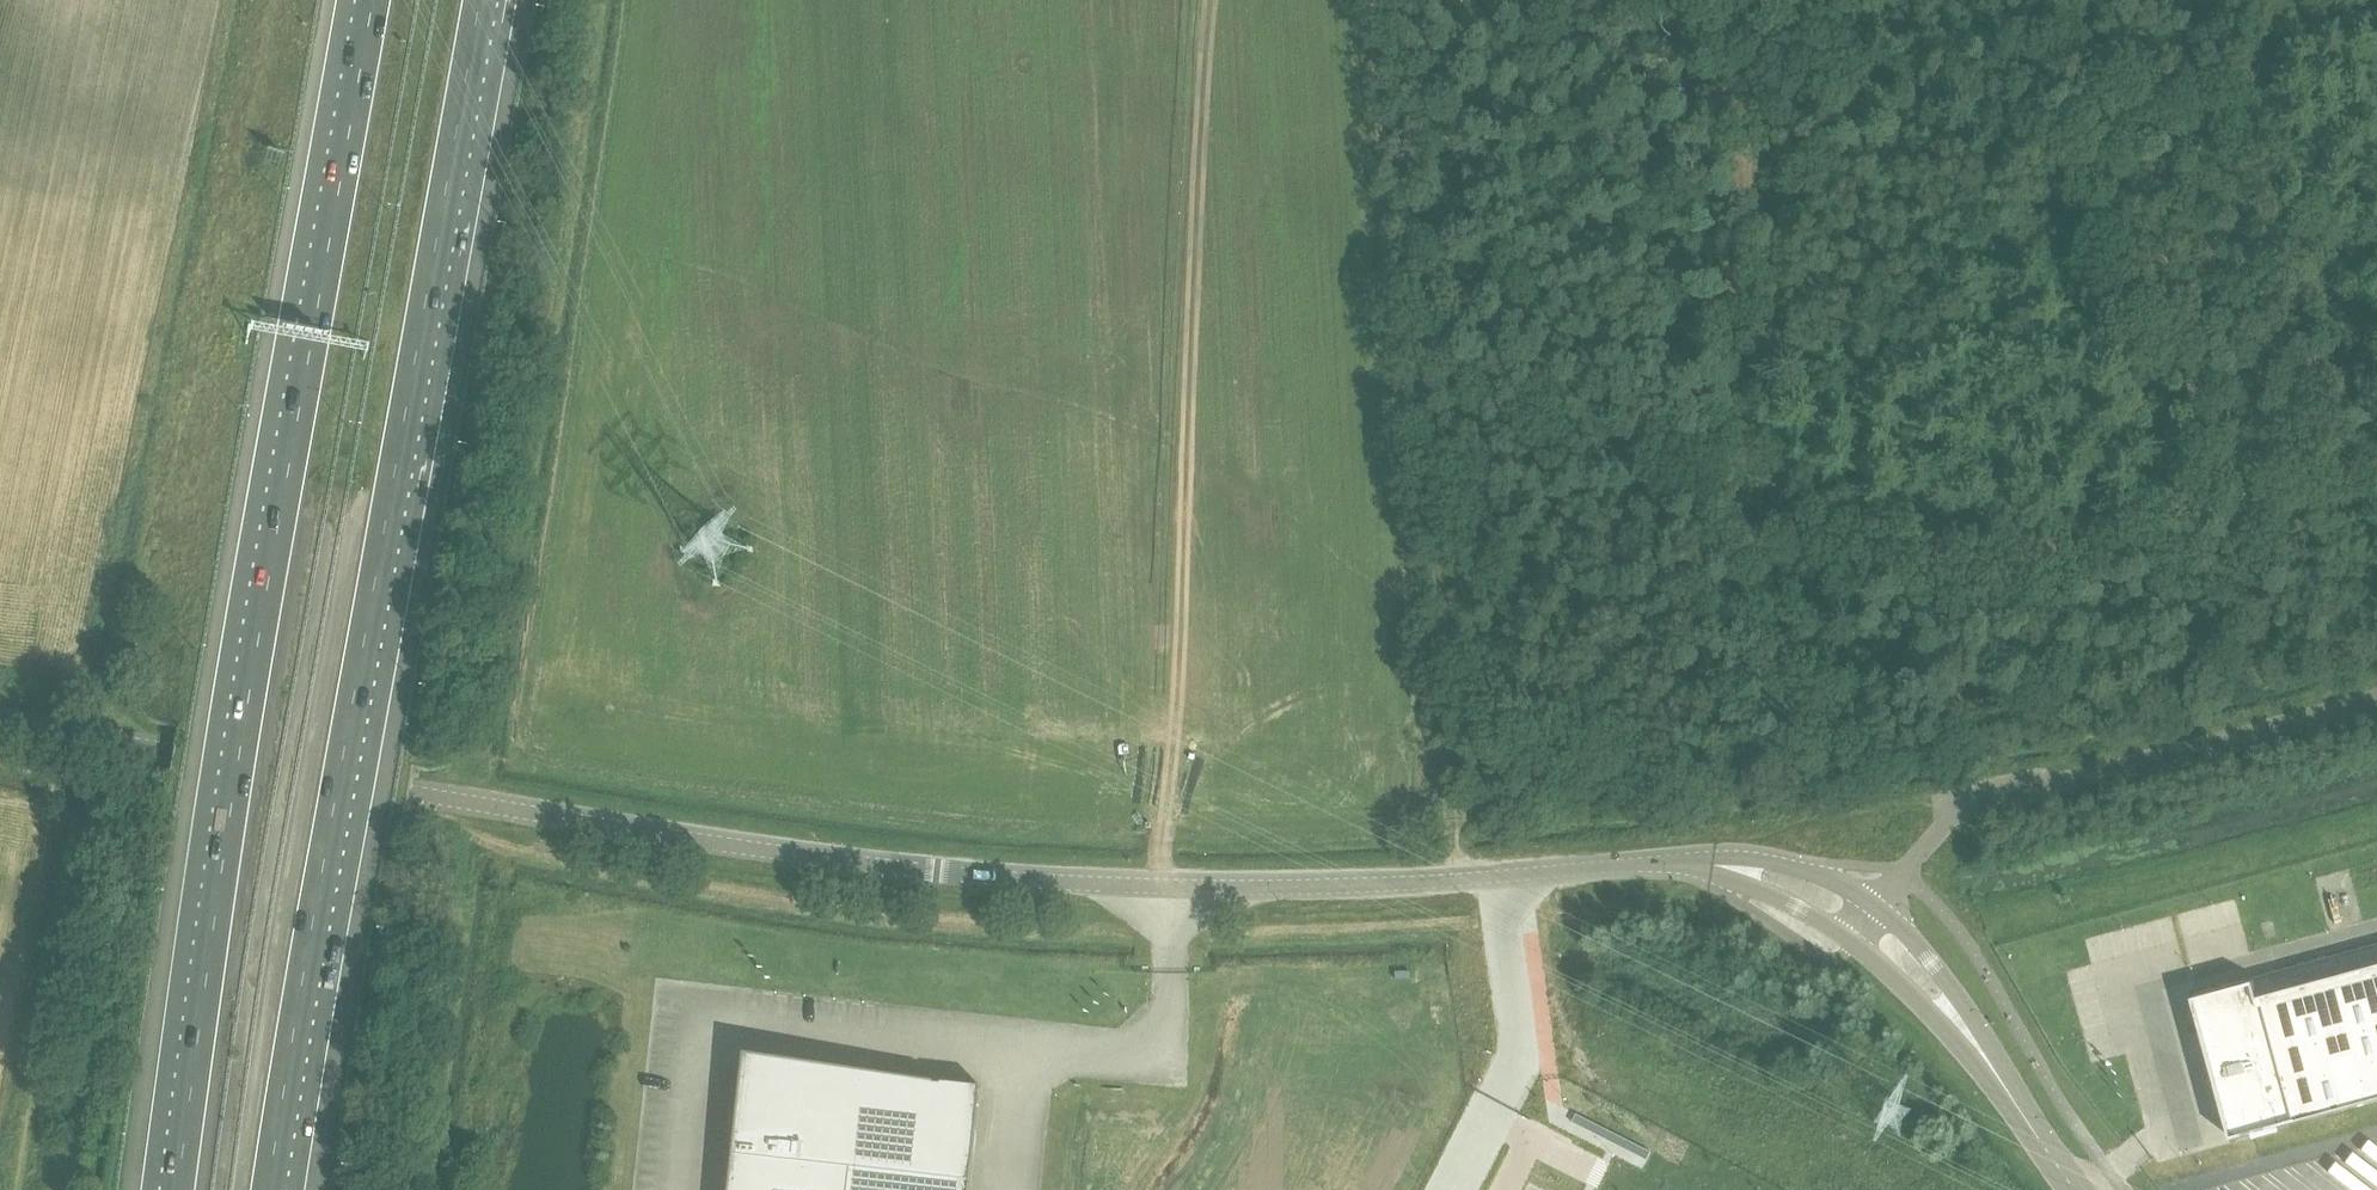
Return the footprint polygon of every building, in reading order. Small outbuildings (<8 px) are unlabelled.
[(2256,975),(2195,992),(2236,1141),(2250,1137),(2251,1141),(2277,1134),(2276,1130),(2376,1102),(2376,942),(2256,975)] [(934,1081),(744,1054),(729,1189),(969,1189),(980,1086),(941,1082),(941,1084),(934,1083),(934,1081)]
